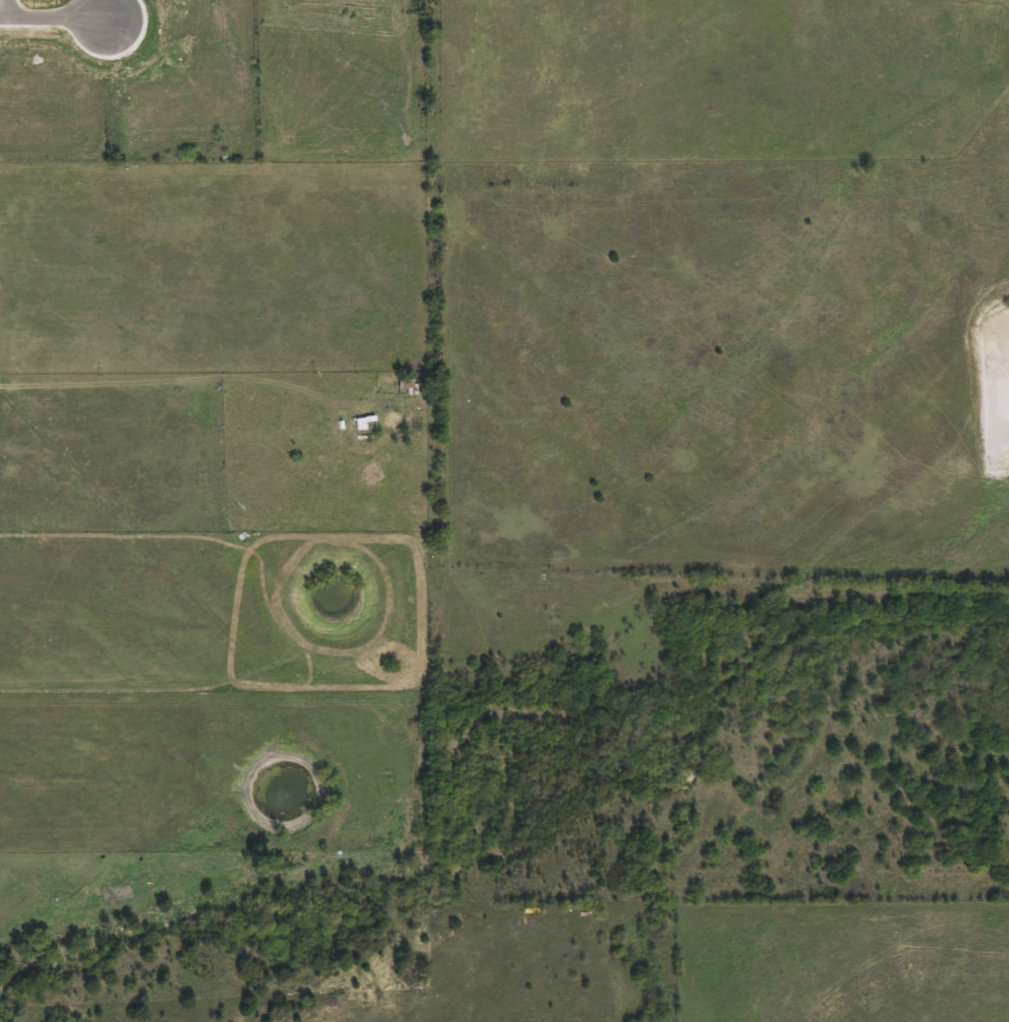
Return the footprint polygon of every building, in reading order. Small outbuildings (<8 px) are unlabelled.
[(398,389),(398,375),(411,375),(411,389),(398,389)] [(354,443),(354,417),(373,417),(373,443),(354,443)]
